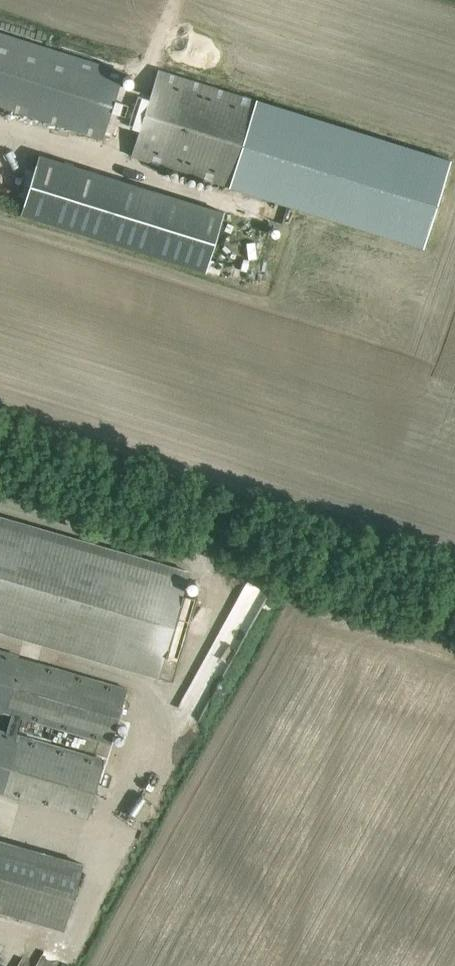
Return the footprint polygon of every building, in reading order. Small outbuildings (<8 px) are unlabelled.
[(58,122),(105,136),(126,71),(0,32),(0,104),(58,122)] [(260,100),(159,68),(133,155),(232,186),(260,100)] [(424,246),(450,160),(260,100),(246,144),(233,187),(424,246)] [(40,153),(23,209),(22,212),(207,270),(225,211),(40,153)] [(0,516),(0,631),(154,676),(154,674),(174,680),(198,595),(179,590),(185,570),(0,516)] [(249,582),(235,603),(249,611),(262,590),(249,582)] [(89,817),(106,758),(20,734),(17,733),(22,716),(111,743),(127,691),(20,658),(0,652),(0,709),(1,710),(4,710),(12,713),(7,730),(0,728),(0,791),(3,792),(89,817)]
